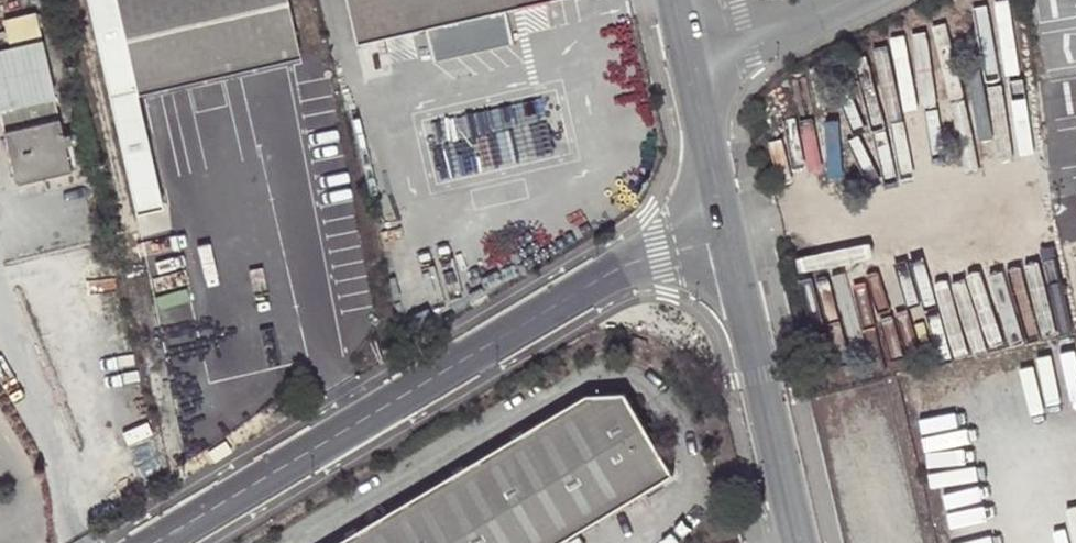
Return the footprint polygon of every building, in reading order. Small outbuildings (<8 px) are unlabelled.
[(134,93),(297,56),(284,0),(84,0),(134,213),(160,207),(134,93)] [(422,28),(429,59),(507,40),(499,10),(541,0),(344,0),(355,43),(422,28)] [(0,48),(0,129),(11,182),(68,170),(65,159),(57,119),(52,120),(47,98),(53,97),(33,12),(0,18),(7,47),(0,48)] [(624,395),(586,396),(339,542),(560,542),(672,476),(624,395)] [(232,442),(214,454),(220,463),(238,452),(232,442)]
